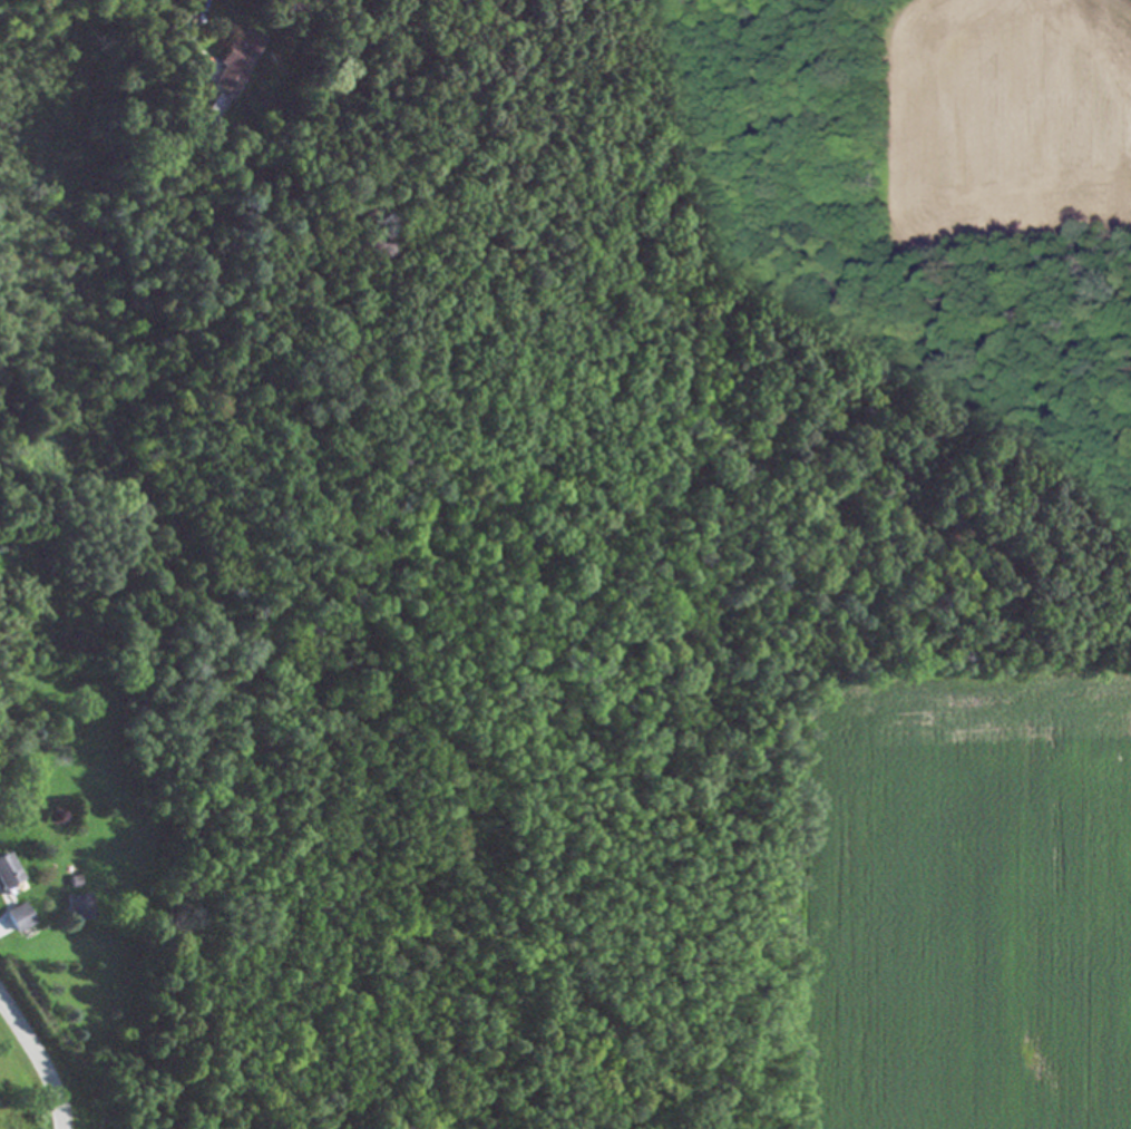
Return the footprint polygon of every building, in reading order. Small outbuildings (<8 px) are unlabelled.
[(217,65),(220,66),(209,88),(233,99),(261,38),(242,29),(235,44),(229,41),(217,65)] [(19,880),(6,853),(0,856),(0,889),(19,880)] [(65,897),(67,922),(92,919),(90,895),(65,897)] [(32,924),(22,903),(4,912),(13,933),(32,924)]
